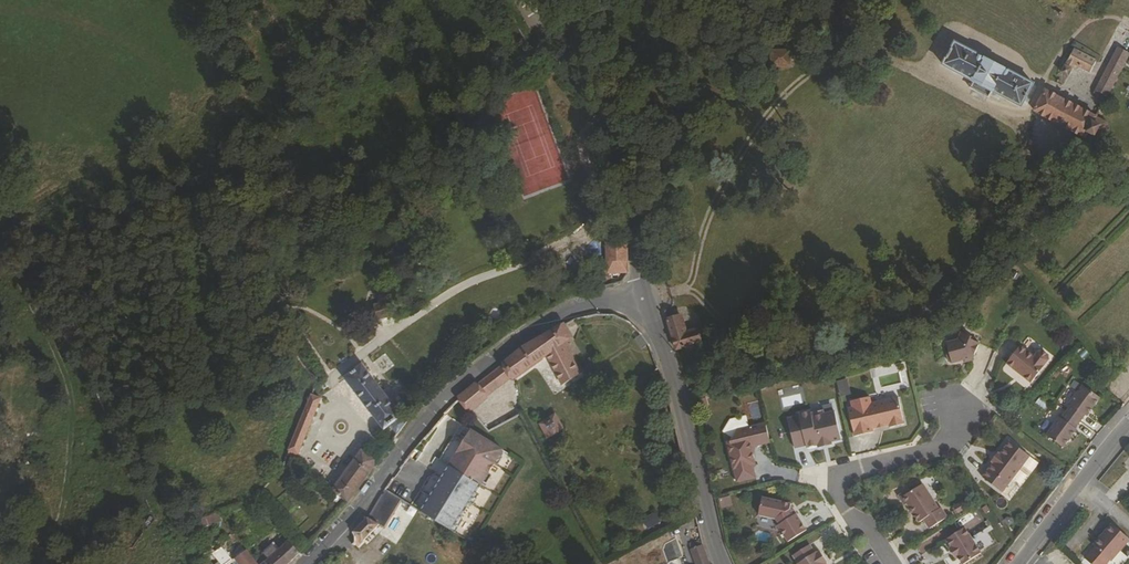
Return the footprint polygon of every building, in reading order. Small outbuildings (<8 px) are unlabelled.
[(1021,107),(1033,84),(999,66),(991,61),(955,42),(943,65),(974,82),(992,91),(1021,107)] [(1119,47),(1094,92),(1106,99),(1128,55),(1128,53),(1119,47)] [(1075,64),(1091,72),(1097,60),(1075,49),(1062,72),(1068,75),(1075,64)] [(971,89),(989,98),(992,91),(974,82),(971,89)] [(532,104),(531,101),(537,99),(533,89),(517,95),(521,108),(532,104)] [(1046,90),(1035,111),(1086,138),(1097,117),(1046,90)] [(499,107),(492,109),(497,124),(503,122),(499,107)] [(1086,138),(1096,143),(1103,141),(1109,128),(1107,121),(1097,117),(1086,138)] [(127,205),(137,201),(134,192),(124,195),(127,205)] [(109,212),(112,218),(113,222),(130,215),(126,205),(109,212)] [(105,221),(112,218),(109,212),(102,214),(105,221)] [(628,266),(627,241),(606,241),(606,261),(607,261),(607,266),(628,266)] [(686,332),(681,316),(667,319),(676,350),(701,343),(697,329),(686,332)] [(504,364),(513,376),(514,378),(546,355),(563,385),(581,374),(568,355),(561,344),(565,341),(571,337),(564,325),(524,348),(504,364)] [(951,360),(972,354),(978,340),(969,336),(970,333),(960,329),(956,337),(945,340),(947,350),(945,352),(947,359),(951,360)] [(568,355),(572,352),(565,341),(561,344),(568,355)] [(1049,353),(1043,348),(1039,349),(1034,354),(1021,344),(1007,361),(1031,381),(1046,363),(1045,363),(1049,357),(1049,353)] [(504,364),(476,386),(485,397),(513,376),(504,364)] [(385,429),(402,416),(363,365),(346,378),(385,429)] [(837,378),(839,395),(850,393),(848,377),(837,378)] [(471,410),(486,398),(485,397),(476,386),(476,385),(461,397),(461,398),(469,408),(471,410)] [(1072,405),(1074,406),(1063,419),(1062,418),(1047,435),(1063,449),(1078,431),(1076,430),(1087,417),(1088,418),(1103,401),(1086,387),(1072,405)] [(689,390),(692,400),(697,398),(695,388),(689,390)] [(905,422),(899,394),(872,400),(870,394),(852,398),(853,405),(848,406),(855,433),(873,429),(872,426),(889,422),(890,425),(905,422)] [(313,395),(290,452),(297,458),(321,399),(313,395)] [(800,413),(788,415),(795,445),(806,442),(807,444),(818,441),(819,444),(832,441),(831,439),(841,436),(835,408),(812,413),(811,408),(799,411),(800,413)] [(555,415),(539,425),(547,437),(563,428),(555,415)] [(752,464),(755,463),(752,453),(751,446),(753,444),(755,445),(757,445),(756,443),(759,439),(759,440),(760,441),(761,442),(763,442),(764,442),(765,441),(766,440),(767,439),(767,438),(769,437),(766,422),(737,429),(730,441),(727,441),(737,481),(755,477),(752,464)] [(449,468),(445,474),(421,512),(452,531),(503,450),(472,431),(449,468)] [(991,460),(993,462),(982,476),(1002,491),(1030,455),(1010,440),(1000,453),(998,451),(991,460)] [(348,501),(377,463),(362,449),(333,490),(348,501)] [(922,482),(907,492),(906,490),(898,495),(904,504),(906,503),(918,521),(923,518),(929,528),(947,516),(940,506),(938,508),(922,482)] [(384,528),(401,500),(385,490),(369,518),(354,532),(355,534),(355,536),(355,538),(354,541),(353,543),(357,547),(379,525),(384,528)] [(722,507),(733,504),(730,494),(719,497),(722,507)] [(792,514),(788,508),(790,502),(761,496),(757,513),(774,517),(778,523),(776,524),(787,540),(805,529),(794,512),(792,514)] [(201,518),(194,521),(197,529),(204,525),(201,518)] [(1128,539),(1128,538),(1112,523),(1092,545),(1110,561),(1128,539)] [(946,538),(962,563),(963,563),(981,552),(964,527),(946,538)] [(257,561),(260,563),(262,563),(266,561),(269,563),(288,563),(290,562),(300,552),(290,539),(270,558),(266,553),(257,561)] [(689,545),(696,563),(710,563),(702,542),(689,545)] [(825,561),(819,550),(815,553),(814,551),(813,552),(808,544),(791,554),(797,563),(796,563),(822,563),(825,561)] [(214,553),(222,563),(227,563),(233,560),(223,547),(214,553)] [(236,559),(240,563),(260,563),(257,561),(249,549),(236,559)] [(921,560),(918,551),(906,556),(909,563),(910,563),(921,560)] [(206,559),(208,563),(222,563),(214,553),(212,552),(210,555),(206,559)]
